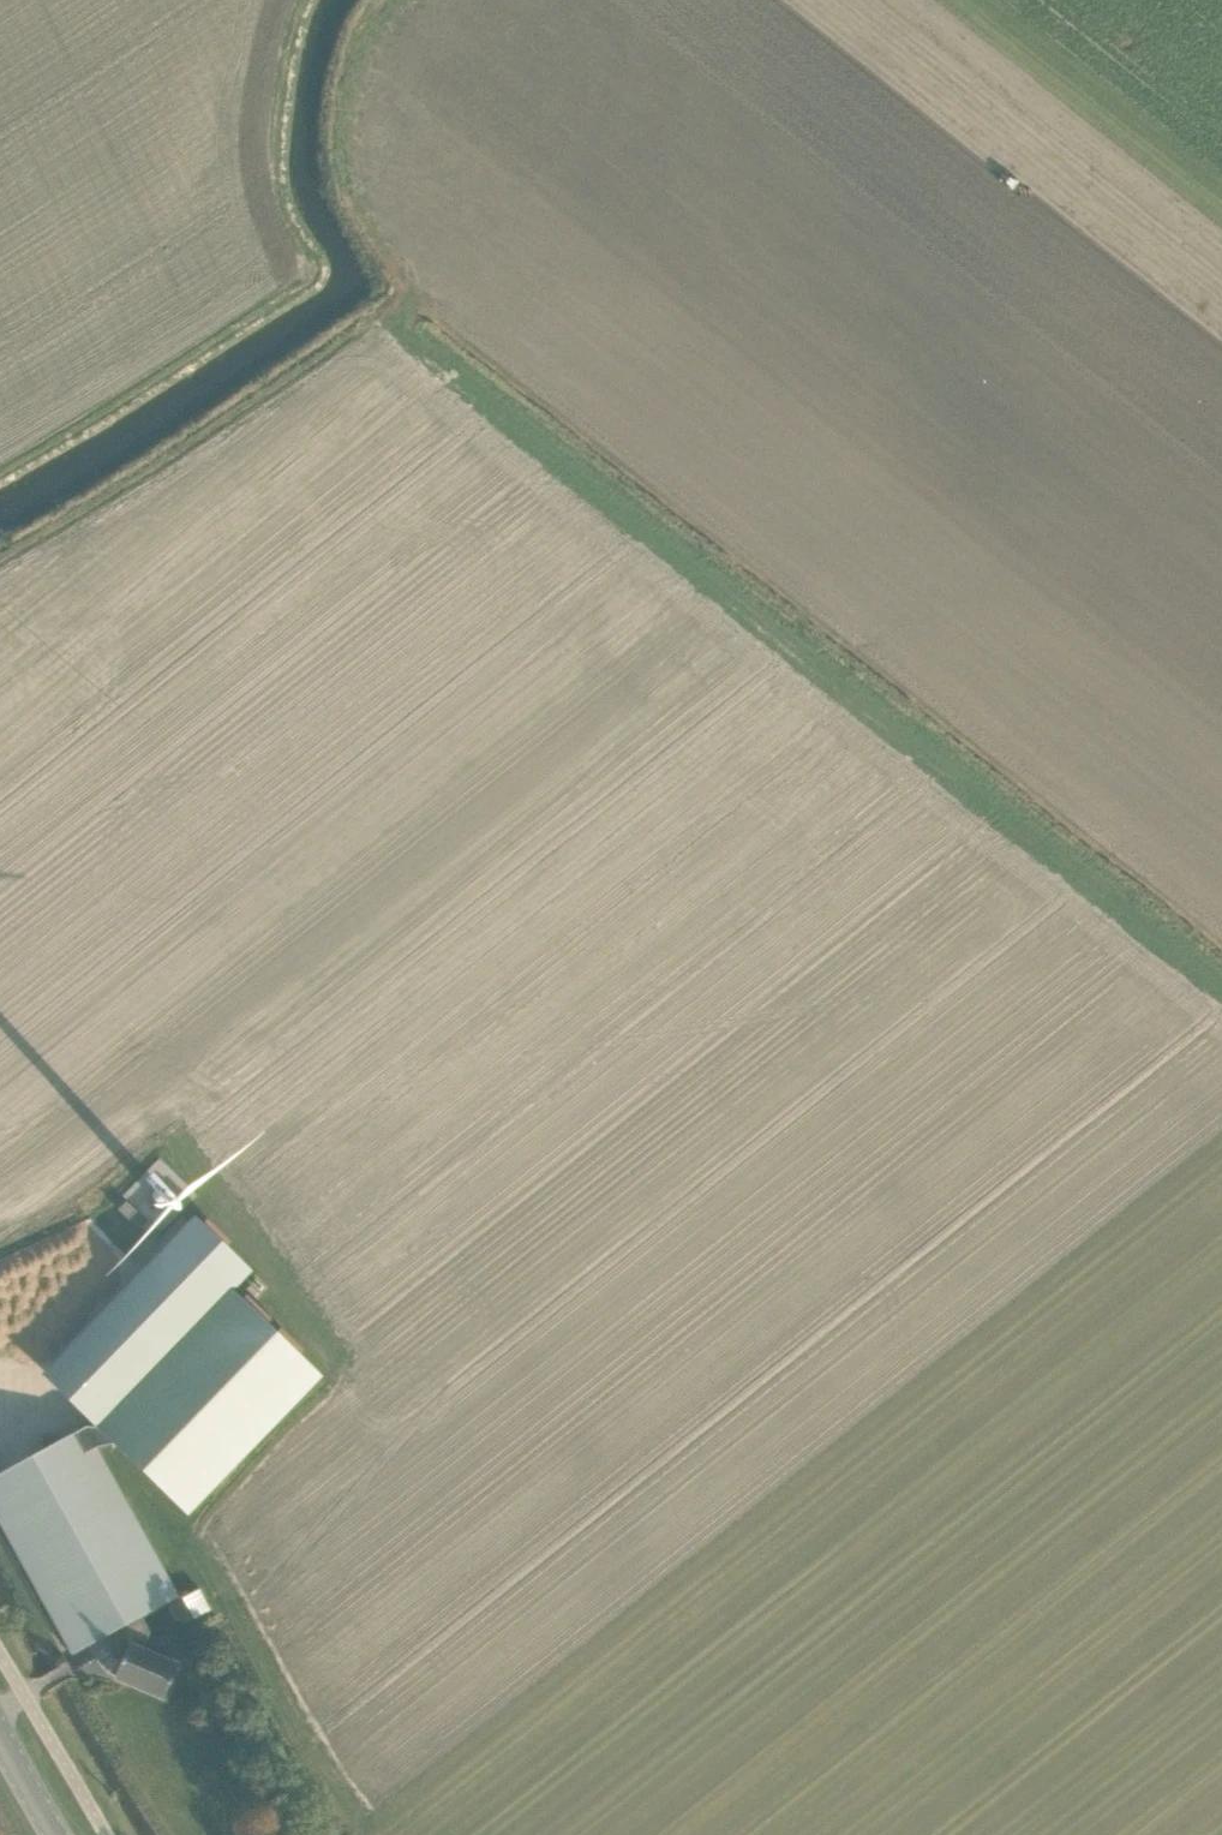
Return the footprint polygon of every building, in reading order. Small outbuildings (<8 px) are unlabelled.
[(152,1193),(152,1195),(152,1197),(153,1198),(154,1200),(155,1201),(156,1202),(158,1202),(160,1203),(161,1202),(163,1202),(164,1201),(166,1200),(166,1198),(167,1197),(167,1195),(167,1193),(166,1192),(165,1190),(164,1189),(163,1188),(161,1187),(159,1187),(158,1188),(156,1188),(155,1189),(154,1190),(153,1192),(152,1193)] [(73,1341),(127,1395),(232,1287),(249,1270),(194,1216),(73,1341)] [(323,1373),(232,1287),(127,1395),(96,1426),(84,1427),(43,1449),(42,1449),(5,1470),(0,1473),(0,1523),(50,1614),(71,1654),(87,1645),(88,1644),(90,1647),(92,1653),(95,1657),(97,1660),(100,1664),(103,1667),(107,1670),(110,1673),(112,1674),(113,1675),(114,1675),(164,1696),(170,1682),(170,1681),(177,1665),(140,1649),(148,1631),(140,1616),(177,1596),(95,1446),(111,1440),(188,1514),(323,1373)] [(181,1596),(192,1619),(210,1609),(200,1587),(181,1596)]
